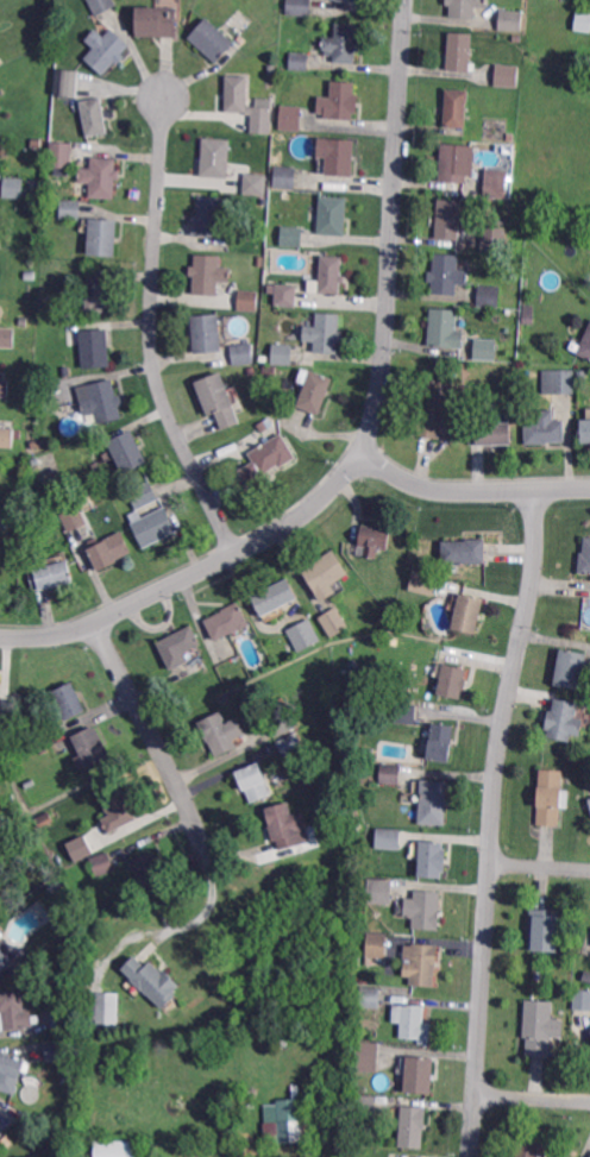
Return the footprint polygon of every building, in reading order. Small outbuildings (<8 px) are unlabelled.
[(96,17),(87,0),(114,0),(117,5),(96,17)] [(288,13),(289,0),(312,0),(312,14),(288,13)] [(451,1),(446,0),(489,0),(489,6),(477,5),(476,17),(450,14),(451,1)] [(177,37),(137,37),(137,8),(161,8),(177,8),(177,37)] [(523,29),(500,29),(501,8),(525,10),(523,29)] [(578,10),(589,12),(589,32),(576,29),(578,10)] [(218,62),(189,36),(208,15),(237,40),(218,62)] [(357,62),(335,62),(337,50),(324,49),(325,36),(337,36),(337,23),(359,24),(357,62)] [(105,34),(112,26),(131,43),(124,51),(127,55),(120,63),(117,59),(105,74),(86,57),(95,46),(86,38),(96,26),(105,34)] [(446,71),(447,33),(472,34),(471,64),(476,64),(476,73),(446,71)] [(309,69),(290,68),(291,51),(309,51),(309,69)] [(516,88),(495,87),(495,65),(517,67),(516,88)] [(56,95),(58,69),(79,71),(76,98),(56,95)] [(270,133),(251,133),(251,115),(246,113),(225,112),(226,76),(247,77),(246,107),(271,107),(270,133)] [(357,113),(352,113),(352,119),(325,119),(325,114),(318,114),(319,98),(331,98),(332,82),(354,82),(354,94),(357,94),(357,113)] [(467,127),(445,126),(447,87),(470,88),(467,127)] [(88,136),(81,100),(102,95),(109,131),(88,136)] [(302,130),(281,128),(282,102),(303,105),(302,130)] [(230,176),(201,174),(203,136),(232,138),(230,176)] [(352,177),(325,175),(326,158),(318,158),(319,138),(354,140),(352,177)] [(42,147),(31,147),(31,139),(42,139),(42,147)] [(70,168),(49,166),(51,142),(73,144),(70,168)] [(469,182),(441,180),(442,142),(470,143),(469,182)] [(117,169),(123,169),(121,180),(117,180),(115,197),(90,196),(92,183),(79,182),(80,165),(92,166),(93,156),(118,157),(117,169)] [(297,187),(275,186),(276,164),(299,165),(297,187)] [(506,199),(484,197),(485,169),(507,171),(506,199)] [(265,195),(243,194),(244,174),(266,175),(265,195)] [(24,196),(5,195),(6,175),(25,176),(24,196)] [(221,235),(193,233),(194,213),(199,214),(200,194),(224,196),(221,235)] [(347,235),(319,233),(321,194),(350,196),(347,235)] [(460,238),(437,237),(439,197),(463,199),(460,238)] [(80,220),(59,218),(62,200),(81,201),(80,220)] [(117,256),(89,253),(92,216),(119,219),(117,256)] [(302,245),(282,244),(283,224),(303,225),(302,245)] [(504,253),(482,252),(483,227),(506,229),(504,253)] [(220,264),(231,265),(230,281),(221,281),(220,294),(194,293),(195,275),(190,273),(190,263),(195,264),(196,252),(221,254),(220,264)] [(471,283),(459,283),(458,294),(432,291),(433,281),(429,279),(429,269),(434,269),(435,252),(460,253),(459,268),(472,269),(471,283)] [(341,293),(320,291),(322,254),(345,256),(341,293)] [(36,279),(25,279),(25,271),(36,271),(36,279)] [(109,313),(87,310),(89,275),(112,276),(109,313)] [(296,304),(276,303),(277,283),(299,284),(296,304)] [(501,306),(479,303),(481,283),(502,284),(501,306)] [(257,312),(237,310),(238,290),(258,291),(257,312)] [(457,346),(428,345),(432,306),(459,308),(457,346)] [(533,325),(523,323),(525,306),(534,306),(533,325)] [(340,329),(345,329),(345,341),(339,340),(339,352),(315,351),(316,341),(305,340),(306,323),(316,325),(316,310),(341,312),(340,329)] [(195,353),(192,317),(218,314),(221,351),(195,353)] [(15,346),(0,345),(0,325),(17,326),(15,346)] [(578,352),(589,325),(589,357),(578,352)] [(83,367),(81,329),(108,327),(112,365),(83,367)] [(496,360),(475,359),(475,339),(496,340),(496,360)] [(234,364),(232,344),(253,341),(255,361),(234,364)] [(293,364),(274,363),(274,341),(294,342),(293,364)] [(63,376),(62,365),(70,364),(71,375),(63,376)] [(321,413),(299,404),(312,369),(334,377),(321,413)] [(575,394),(542,394),(542,371),(575,370),(575,394)] [(578,379),(578,371),(585,371),(586,379),(578,379)] [(239,423),(221,429),(215,413),(207,416),(194,382),(221,372),(239,423)] [(441,438),(418,433),(429,377),(452,382),(441,438)] [(115,396),(121,395),(124,405),(119,407),(121,417),(96,425),(94,413),(83,416),(76,388),(112,378),(115,396)] [(8,398),(0,398),(0,379),(10,379),(8,398)] [(556,419),(566,419),(566,440),(547,440),(547,444),(526,444),(526,417),(538,417),(538,409),(556,408),(556,419)] [(589,442),(589,418),(580,418),(580,442),(589,442)] [(472,444),(471,421),(513,420),(513,442),(472,444)] [(13,448),(0,447),(0,428),(23,430),(21,440),(14,439),(13,448)] [(125,473),(108,440),(133,428),(150,460),(125,473)] [(283,466),(281,463),(265,471),(268,474),(251,485),(240,469),(256,460),(250,451),(283,430),(299,457),(283,466)] [(43,484),(39,476),(51,471),(55,479),(43,484)] [(136,510),(127,492),(150,482),(159,499),(136,510)] [(87,510),(82,503),(93,498),(96,505),(87,510)] [(69,533),(61,515),(79,505),(88,523),(69,533)] [(177,532),(143,548),(131,524),(133,523),(128,515),(138,510),(143,518),(165,507),(177,532)] [(390,548),(382,547),(379,558),(358,554),(364,522),(394,527),(390,548)] [(100,571),(88,547),(123,530),(132,551),(118,558),(119,561),(100,571)] [(586,535),(589,535),(589,573),(579,572),(580,551),(585,551),(586,535)] [(444,562),(444,540),(469,539),(469,537),(487,536),(488,561),(444,562)] [(324,600),(303,568),(335,547),(351,572),(333,583),(338,591),(324,600)] [(19,564),(11,564),(11,551),(19,552),(19,564)] [(33,591),(29,571),(44,567),(43,559),(67,553),(74,581),(33,591)] [(433,596),(409,590),(414,571),(438,577),(433,596)] [(263,615),(253,593),(290,576),(300,597),(263,615)] [(478,633),(452,627),(460,591),(487,597),(478,633)] [(218,639),(207,617),(240,602),(251,623),(218,639)] [(332,637),(319,618),(337,608),(349,627),(332,637)] [(299,653),(287,630),(309,618),(321,641),(299,653)] [(172,667),(158,641),(193,623),(203,643),(187,652),(190,658),(172,667)] [(583,688),(556,683),(563,647),(589,653),(583,688)] [(467,690),(465,688),(463,699),(438,693),(445,661),(469,666),(466,678),(470,678),(467,690)] [(68,718),(54,690),(75,680),(88,709),(68,718)] [(578,716),(586,717),(582,735),(575,732),(572,740),(548,735),(551,727),(546,727),(550,709),(553,709),(557,696),(582,702),(578,716)] [(418,722),(396,721),(397,702),(418,702),(418,722)] [(277,736),(269,718),(290,708),(300,725),(277,736)] [(227,719),(236,716),(245,734),(237,738),(240,746),(219,755),(209,737),(208,738),(200,721),(222,710),(227,719)] [(450,762),(427,760),(428,755),(419,754),(421,743),(429,744),(433,724),(456,727),(450,762)] [(94,729),(96,728),(109,754),(108,757),(88,768),(87,766),(81,769),(75,759),(81,755),(71,737),(93,727),(94,729)] [(287,754),(278,740),(297,730),(305,744),(287,754)] [(40,754),(38,747),(48,744),(50,752),(40,754)] [(274,793),(252,801),(246,787),(244,788),(237,771),(261,761),(274,793)] [(400,785),(379,784),(381,765),(401,766),(400,785)] [(563,825),(539,824),(541,767),(565,768),(563,825)] [(448,824),(419,823),(422,778),(451,779),(448,824)] [(27,790),(24,782),(33,779),(36,785),(27,790)] [(111,832),(103,817),(111,813),(102,798),(125,786),(140,818),(111,832)] [(295,812),(305,810),(313,840),(278,849),(266,806),(291,799),(295,812)] [(402,848),(378,847),(378,826),(403,828),(402,848)] [(66,841),(74,861),(93,853),(85,834),(66,841)] [(448,870),(445,870),(444,876),(420,875),(422,838),(446,840),(446,848),(450,848),(448,870)] [(37,856),(33,848),(40,844),(44,853),(37,856)] [(98,875),(92,856),(111,850),(117,869),(98,875)] [(159,868),(163,867),(169,886),(146,893),(134,859),(155,851),(159,868)] [(391,905),(366,904),(368,880),(393,880),(391,905)] [(440,930),(414,930),(414,918),(403,918),(404,898),(413,899),(413,892),(441,892),(440,930)] [(560,949),(529,948),(532,907),(561,908),(560,949)] [(385,958),(365,958),(366,933),(385,933),(385,958)] [(15,962),(0,973),(0,939),(15,962)] [(439,967),(437,967),(435,985),(412,982),(414,942),(441,943),(439,967)] [(144,967),(149,962),(161,973),(164,970),(180,986),(171,993),(175,996),(162,1011),(142,991),(140,992),(130,981),(131,980),(120,970),(134,956),(144,967)] [(379,1008),(360,1006),(362,986),(381,988),(379,1008)] [(576,988),(589,989),(589,1008),(575,1007),(576,988)] [(26,1029),(0,1031),(0,993),(23,991),(24,1007),(32,1007),(32,1017),(39,1015),(40,1023),(33,1024),(33,1026),(26,1027),(26,1029)] [(118,1025),(86,1024),(87,993),(119,994),(118,1025)] [(551,1057),(528,1056),(529,1035),(525,1035),(527,998),(556,1000),(551,1057)] [(432,1039),(401,1036),(404,1001),(426,1004),(425,1019),(434,1020),(432,1039)] [(50,1005),(51,1028),(73,1027),(72,1004),(50,1005)] [(377,1073),(357,1071),(359,1042),(379,1043),(377,1073)] [(18,1093),(0,1087),(0,1066),(5,1051),(27,1057),(18,1093)] [(434,1093),(406,1090),(408,1054),(437,1056),(434,1093)] [(376,1119),(354,1118),(356,1095),(377,1096),(376,1119)] [(302,1121),(333,1119),(334,1140),(265,1144),(264,1124),(277,1123),(276,1101),(301,1100),(302,1121)] [(428,1127),(425,1127),(423,1146),(401,1145),(403,1103),(429,1106),(428,1127)] [(7,1147),(2,1142),(10,1136),(14,1142),(7,1147)] [(153,1155),(152,1139),(161,1139),(161,1155),(153,1155)] [(142,1142),(142,1156),(96,1156),(96,1140),(142,1142)] [(542,1143),(541,1156),(517,1156),(519,1142),(542,1143)]
